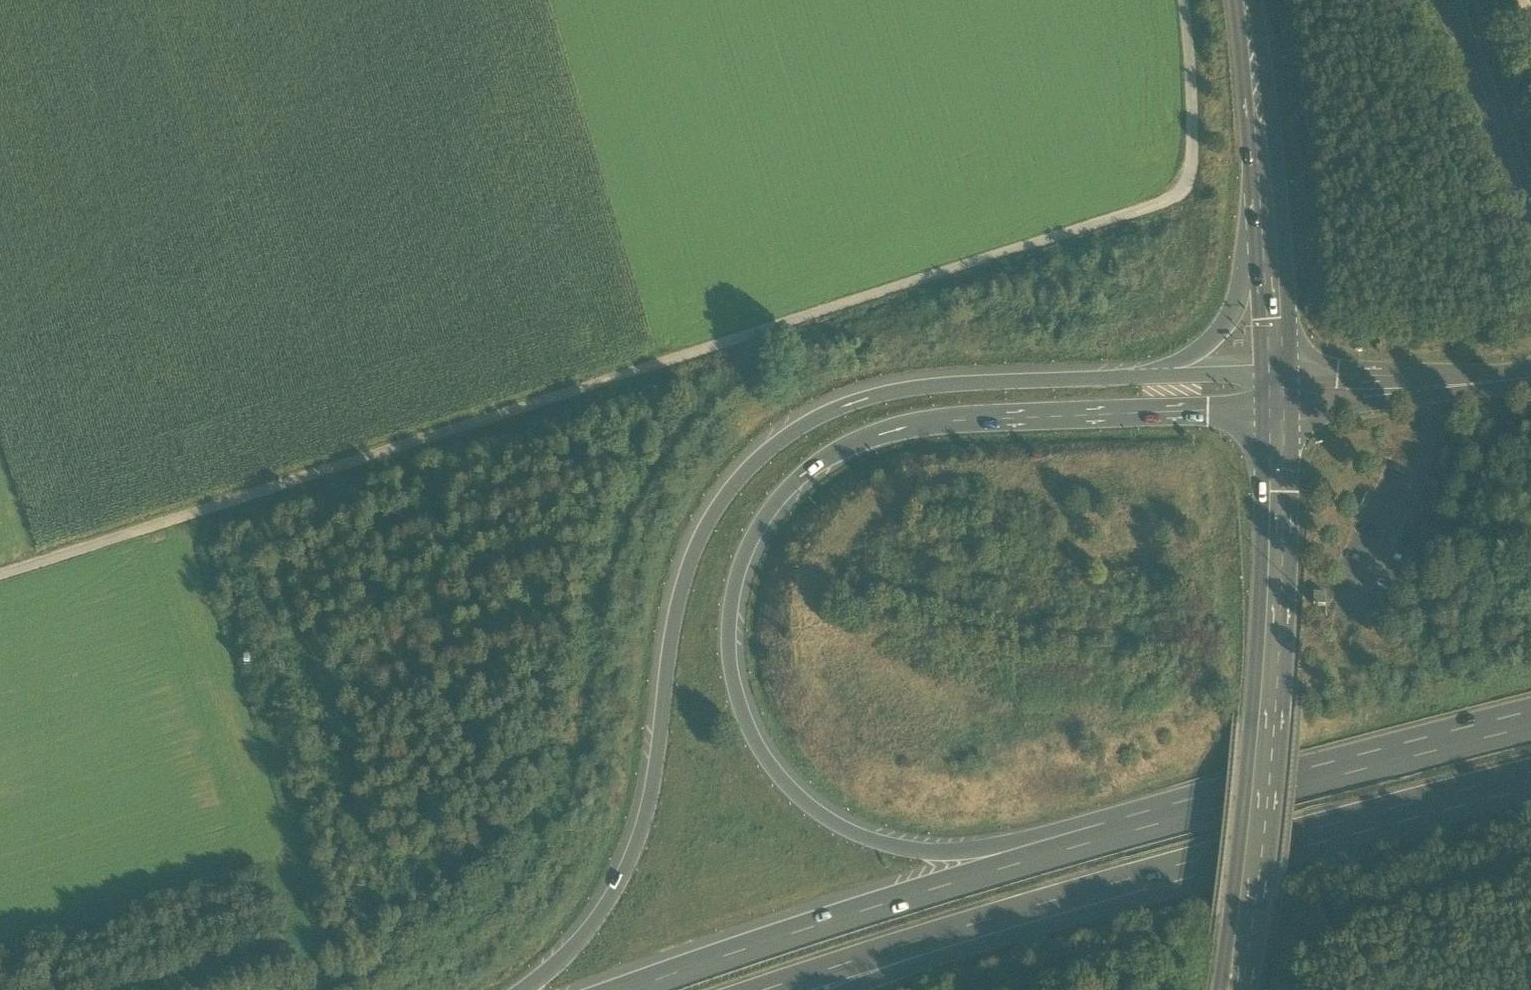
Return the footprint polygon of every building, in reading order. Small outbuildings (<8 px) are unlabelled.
[(1314,606),(1326,606),(1326,594),(1314,594),(1314,606)]
